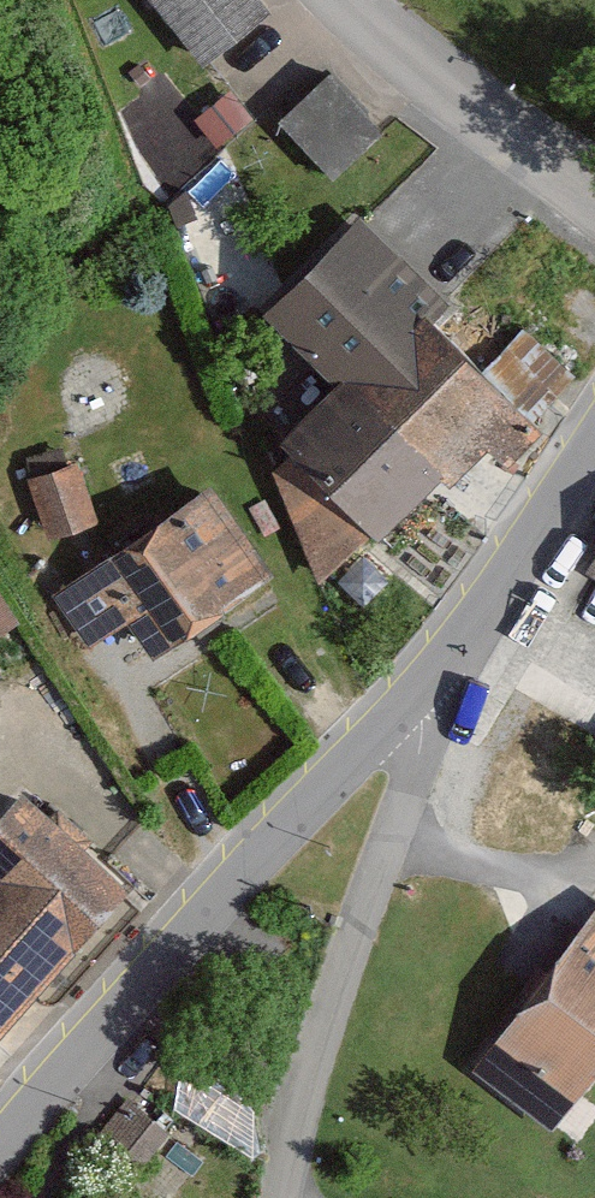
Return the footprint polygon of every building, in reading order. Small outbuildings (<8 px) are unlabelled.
[(203,66),(265,18),(251,0),(152,0),(203,66)] [(282,108),(337,167),(386,120),(331,62),(282,108)] [(336,231),(262,313),(329,374),(263,446),(367,541),(464,434),(497,464),(540,417),(336,231)] [(81,462),(31,477),(50,538),(99,524),(81,462)] [(213,481),(46,573),(80,635),(123,611),(144,648),(268,580),(213,481)] [(18,621),(0,590),(0,632),(18,621)] [(3,786),(0,789),(0,1005),(110,881),(3,786)] [(467,1065),(544,1124),(594,1058),(594,898),(467,1065)]
